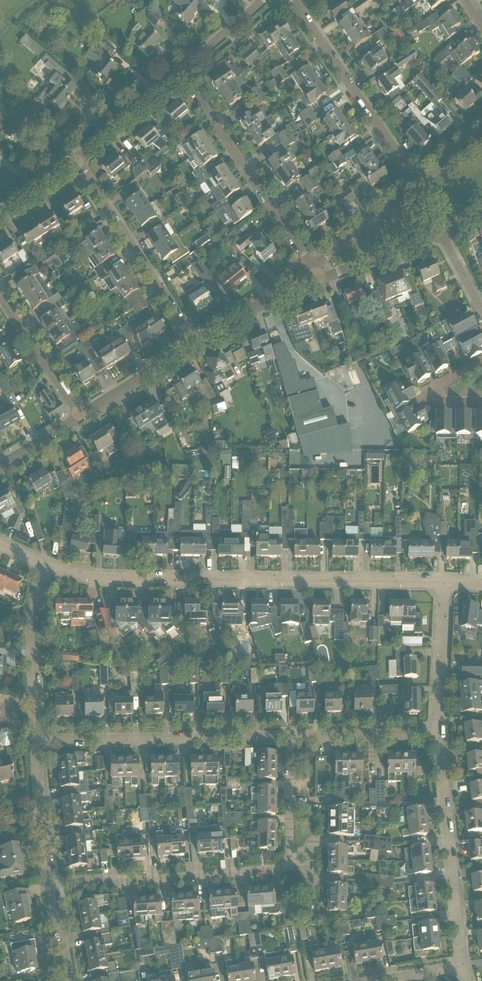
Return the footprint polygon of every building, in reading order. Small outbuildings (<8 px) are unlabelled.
[(173,7),(179,12),(176,16),(180,19),(188,25),(193,19),(192,18),(199,9),(196,6),(197,5),(193,2),(194,0),(178,0),(176,2),(177,2),(173,7)] [(344,5),(347,10),(355,5),(352,0),(351,0),(344,5)] [(352,9),(356,14),(356,16),(370,6),(365,0),(352,9)] [(414,6),(410,0),(409,0),(399,7),(402,12),(403,13),(414,6)] [(436,7),(445,1),(444,0),(424,0),(426,4),(422,6),(426,13),(430,10),(430,11),(436,7)] [(334,19),(347,10),(344,5),(342,2),(329,11),(334,19)] [(154,36),(152,34),(150,32),(161,19),(152,12),(147,7),(142,13),(135,17),(143,29),(139,34),(133,34),(130,42),(137,47),(136,47),(148,57),(153,51),(152,49),(158,42),(160,43),(165,40),(164,35),(158,31),(154,36)] [(399,7),(394,10),(397,15),(402,12),(399,7)] [(156,8),(152,12),(161,19),(163,16),(160,13),(161,12),(156,8)] [(444,18),(440,12),(414,27),(418,34),(429,27),(432,32),(438,28),(446,40),(457,33),(454,29),(460,25),(452,13),(444,18)] [(344,22),(339,26),(347,37),(365,25),(360,18),(358,20),(355,15),(354,15),(344,22)] [(268,30),(258,36),(264,44),(267,50),(274,45),(273,45),(288,35),(289,35),(288,33),(289,32),(284,26),(283,26),(282,24),(275,29),(270,33),(268,30)] [(92,25),(89,29),(94,34),(97,30),(92,25)] [(365,25),(347,37),(355,49),(367,41),(370,38),(367,34),(369,32),(365,25)] [(384,28),(371,37),(372,37),(376,44),(379,42),(384,39),(389,36),(384,28)] [(286,64),(294,59),(291,56),(299,51),(288,35),(273,45),(274,45),(286,64)] [(402,36),(395,40),(398,46),(406,41),(402,36)] [(464,45),(463,44),(463,42),(460,38),(460,37),(453,44),(433,61),(438,66),(449,56),(451,55),(458,68),(465,63),(479,55),(474,48),(477,46),(473,39),(464,45)] [(35,43),(31,48),(40,56),(44,51),(35,43)] [(108,62),(115,51),(106,43),(101,48),(96,52),(92,48),(85,56),(96,63),(89,72),(93,76),(105,85),(110,79),(109,78),(116,69),(108,62)] [(251,49),(246,53),(254,63),(259,58),(251,49)] [(363,61),(360,62),(366,70),(368,68),(372,75),(378,71),(381,69),(380,67),(385,63),(386,62),(378,50),(371,55),(363,61)] [(394,64),(398,70),(417,58),(413,52),(394,64)] [(246,53),(241,58),(249,67),(250,66),(252,64),(254,63),(246,53)] [(63,104),(75,90),(72,87),(77,82),(46,56),(40,62),(45,67),(44,68),(50,73),(54,76),(52,78),(46,84),(51,88),(52,89),(49,94),(47,93),(46,92),(37,101),(39,103),(45,108),(49,103),(59,112),(65,106),(63,104)] [(218,92),(218,91),(233,82),(240,77),(238,73),(235,69),(233,70),(229,64),(230,64),(229,62),(228,63),(226,60),(229,58),(228,58),(216,66),(219,71),(217,73),(219,76),(211,81),(218,92)] [(270,83),(284,73),(280,67),(270,74),(274,80),(270,83)] [(461,67),(456,72),(467,84),(472,80),(470,78),(461,67)] [(308,92),(318,85),(308,69),(302,72),(300,69),(290,76),(303,95),(308,92)] [(386,95),(387,96),(398,89),(392,80),(398,76),(395,71),(389,76),(388,75),(378,83),(382,89),(381,91),(384,96),(386,95)] [(464,113),(476,102),(463,88),(467,84),(456,72),(452,76),(460,85),(455,88),(461,95),(454,102),(458,106),(464,113)] [(274,89),(288,79),(284,73),(270,83),(274,89)] [(434,106),(441,100),(419,75),(412,83),(431,104),(434,107),(434,106)] [(243,97),(233,82),(218,91),(229,107),(239,100),(243,97)] [(325,95),(318,85),(308,92),(303,95),(298,98),(299,98),(306,108),(306,109),(311,105),(310,105),(310,104),(314,101),(315,102),(317,100),(325,95)] [(252,102),(263,95),(258,88),(247,95),(252,102)] [(262,108),(261,106),(267,102),(263,95),(252,102),(256,107),(248,112),(250,115),(240,122),(247,132),(266,119),(266,118),(264,115),(265,110),(263,107),(262,108)] [(413,115),(396,96),(387,104),(391,110),(395,106),(400,113),(399,114),(404,119),(406,117),(410,122),(407,125),(412,131),(406,136),(419,151),(429,142),(416,128),(421,123),(420,123),(413,115)] [(188,106),(183,110),(178,103),(165,114),(161,118),(171,129),(187,115),(190,119),(196,115),(188,106)] [(431,104),(420,114),(425,119),(424,119),(425,119),(428,123),(430,125),(430,126),(430,128),(433,131),(435,131),(439,136),(451,125),(445,117),(442,114),(436,108),(434,106),(434,107),(431,104)] [(309,109),(298,117),(302,123),(303,122),(313,115),(309,109)] [(337,135),(347,127),(336,111),(321,122),(332,137),(337,134),(337,135)] [(418,112),(413,115),(420,123),(421,123),(421,124),(424,128),(428,123),(425,119),(424,119),(425,119),(420,114),(418,112)] [(30,136),(38,127),(22,113),(18,118),(20,121),(12,130),(10,128),(3,135),(18,148),(29,135),(30,136)] [(313,115),(303,122),(308,128),(317,121),(313,115)] [(262,121),(247,132),(258,147),(264,143),(273,137),(268,130),(267,129),(275,124),(270,117),(267,119),(263,122),(262,121)] [(169,140),(174,136),(164,124),(159,128),(167,138),(169,140)] [(149,128),(135,139),(145,151),(152,145),(160,152),(171,143),(169,140),(167,138),(159,128),(157,126),(151,131),(149,128)] [(332,138),(331,138),(334,143),(335,142),(339,147),(343,144),(344,144),(345,146),(357,137),(350,127),(348,129),(347,127),(337,135),(337,134),(332,137),(332,138)] [(287,130),(277,137),(281,143),(291,136),(287,130)] [(209,146),(206,142),(208,140),(204,135),(202,136),(201,135),(195,139),(191,133),(178,143),(181,148),(189,159),(191,158),(195,156),(209,146)] [(291,136),(281,143),(286,149),(295,143),(291,136)] [(195,156),(191,158),(195,164),(198,169),(196,170),(191,174),(195,179),(214,167),(210,162),(217,158),(209,146),(195,156)] [(133,149),(129,153),(139,165),(144,161),(133,149)] [(289,149),(287,151),(268,163),(270,165),(269,166),(273,173),(274,172),(275,173),(290,163),(295,160),(289,149)] [(332,165),(342,158),(338,151),(327,159),(332,165)] [(378,167),(368,152),(358,159),(356,156),(349,161),(354,169),(356,168),(360,174),(361,173),(363,177),(364,178),(379,167),(378,167)] [(129,153),(124,157),(134,169),(139,165),(129,153)] [(118,162),(114,157),(101,168),(111,179),(117,174),(119,176),(130,167),(122,158),(118,162)] [(332,165),(325,169),(331,177),(340,171),(338,169),(346,163),(342,158),(332,165)] [(149,176),(162,166),(157,161),(145,171),(149,176)] [(300,177),(291,163),(290,163),(275,173),(286,189),(296,182),(302,179),(301,177),(300,177)] [(204,184),(210,193),(231,179),(223,168),(217,172),(214,167),(200,176),(195,180),(200,187),(204,184)] [(384,178),(386,177),(379,167),(364,178),(363,177),(356,182),(361,188),(366,197),(374,192),(371,187),(380,182),(381,183),(385,180),(384,178)] [(304,188),(314,181),(310,175),(299,182),(304,188)] [(211,193),(210,193),(217,203),(210,207),(215,214),(223,209),(236,200),(232,195),(239,191),(231,179),(217,189),(211,193)] [(308,195),(318,187),(314,181),(304,188),(308,195)] [(350,205),(355,200),(347,190),(342,194),(350,205)] [(67,218),(74,213),(82,208),(73,194),(66,199),(68,201),(60,206),(67,218)] [(343,209),(350,205),(342,194),(336,199),(343,209)] [(147,206),(140,195),(126,205),(133,216),(149,206),(148,205),(147,206)] [(320,211),(310,195),(295,205),(306,221),(316,214),(320,211)] [(183,199),(177,203),(181,208),(187,204),(183,199)] [(236,200),(223,209),(226,214),(234,226),(239,222),(254,212),(246,201),(239,205),(236,200)] [(149,206),(133,216),(141,228),(148,224),(151,229),(164,220),(161,214),(158,216),(154,210),(157,208),(153,203),(149,206)] [(320,211),(316,214),(306,221),(305,221),(312,232),(327,221),(324,216),(327,214),(324,209),(320,211)] [(55,223),(54,222),(49,214),(42,218),(43,220),(35,225),(43,237),(58,227),(62,233),(68,230),(61,219),(55,223)] [(83,233),(94,226),(90,219),(79,226),(83,233)] [(155,249),(174,237),(175,237),(168,225),(164,220),(151,229),(154,233),(147,238),(155,249)] [(43,237),(35,225),(27,230),(26,228),(19,233),(25,242),(19,246),(29,261),(30,261),(31,261),(34,244),(33,243),(43,237)] [(232,232),(225,237),(234,246),(235,245),(240,241),(232,232)] [(84,235),(71,243),(75,249),(80,246),(87,257),(93,253),(107,245),(99,233),(91,239),(87,241),(84,235)] [(254,243),(247,235),(240,241),(235,245),(242,254),(251,246),(257,253),(256,254),(263,263),(275,254),(271,249),(272,245),(267,244),(266,245),(265,244),(265,240),(261,239),(260,238),(254,243)] [(174,237),(155,249),(163,261),(167,258),(172,265),(188,254),(185,249),(184,250),(175,236),(175,237),(174,237)] [(198,250),(199,248),(209,242),(209,241),(210,241),(206,236),(194,244),(198,250),(198,249),(198,250)] [(9,243),(2,248),(1,246),(0,247),(0,261),(2,264),(18,255),(9,243)] [(114,256),(107,245),(93,253),(87,257),(95,269),(93,270),(97,276),(107,269),(104,264),(114,256)] [(44,267),(57,258),(53,252),(40,261),(44,267)] [(174,266),(179,273),(191,266),(190,265),(185,259),(174,266)] [(197,260),(190,265),(191,266),(211,292),(218,287),(224,295),(225,294),(226,295),(227,295),(231,292),(230,291),(236,286),(237,287),(240,284),(240,283),(246,278),(234,264),(224,272),(216,278),(214,281),(197,260)] [(12,280),(23,273),(30,268),(26,262),(9,274),(12,280)] [(438,275),(432,262),(417,269),(423,284),(431,280),(436,292),(446,288),(440,274),(438,275)] [(25,299),(45,287),(37,275),(40,274),(35,267),(19,278),(23,284),(18,288),(25,299)] [(110,292),(116,288),(130,280),(122,268),(111,275),(107,269),(97,276),(94,278),(96,281),(99,279),(101,282),(103,281),(110,292)] [(399,274),(388,278),(397,299),(399,305),(410,300),(414,310),(418,309),(423,307),(424,306),(412,278),(411,278),(412,279),(406,282),(403,275),(402,272),(399,274)] [(173,285),(178,282),(175,277),(170,280),(173,285)] [(397,299),(388,278),(376,283),(380,291),(376,292),(377,293),(371,296),(371,295),(370,295),(383,323),(392,319),(386,304),(397,299)] [(130,280),(116,288),(124,300),(126,298),(129,303),(140,296),(137,291),(130,280)] [(203,283),(186,294),(190,299),(189,300),(197,313),(211,304),(207,297),(212,293),(203,283)] [(52,298),(45,287),(25,299),(33,311),(44,304),(48,309),(59,302),(55,296),(52,298)] [(344,296),(343,296),(347,305),(348,304),(348,306),(351,305),(355,313),(361,310),(366,308),(368,307),(365,299),(363,300),(362,297),(358,288),(344,294),(344,296)] [(133,309),(144,301),(140,296),(129,303),(133,309)] [(137,314),(139,313),(148,307),(144,301),(133,309),(132,309),(136,315),(137,314)] [(41,322),(48,334),(67,322),(69,321),(61,309),(63,308),(59,302),(48,309),(52,315),(41,322)] [(324,310),(322,304),(307,310),(313,324),(324,320),(326,326),(330,324),(334,336),(342,333),(337,321),(338,321),(332,307),(324,310)] [(296,345),(312,339),(307,326),(313,324),(307,310),(293,315),(298,328),(290,331),(296,345)] [(442,323),(448,334),(451,332),(455,339),(451,341),(463,335),(475,329),(474,327),(475,327),(472,322),(471,323),(468,317),(457,323),(454,318),(456,317),(456,316),(442,323)] [(152,340),(164,333),(155,319),(144,327),(152,340)] [(152,340),(144,327),(140,321),(129,328),(127,326),(121,329),(128,340),(134,337),(141,348),(152,340)] [(67,322),(48,334),(56,346),(61,343),(64,347),(59,350),(63,356),(72,351),(79,346),(76,341),(79,339),(67,322)] [(117,363),(129,355),(122,344),(128,340),(121,329),(115,333),(120,342),(109,349),(117,363)] [(268,346),(263,333),(255,336),(254,336),(253,336),(252,336),(251,336),(250,337),(250,338),(250,339),(248,339),(253,352),(247,355),(251,367),(259,364),(257,359),(264,357),(266,363),(269,361),(277,389),(284,387),(283,384),(275,359),(268,346)] [(451,341),(457,352),(461,350),(464,357),(467,356),(469,360),(481,354),(479,349),(481,348),(481,340),(478,335),(466,341),(463,335),(451,341)] [(416,338),(411,341),(414,346),(419,343),(416,338)] [(87,341),(81,345),(83,349),(84,349),(86,352),(93,363),(99,359),(106,370),(107,370),(108,370),(112,368),(112,366),(117,363),(109,349),(106,344),(94,352),(92,349),(87,341)] [(421,348),(429,363),(435,374),(437,373),(437,374),(442,372),(441,371),(447,368),(441,357),(446,354),(447,356),(448,355),(440,342),(423,351),(422,348),(421,348)] [(10,344),(0,350),(0,358),(8,370),(22,361),(10,344)] [(290,359),(283,344),(272,348),(275,359),(283,384),(298,379),(297,376),(292,358),(290,359)] [(343,345),(333,349),(336,355),(345,351),(343,345)] [(423,366),(429,363),(421,348),(413,353),(411,354),(413,357),(414,360),(407,364),(408,367),(404,369),(410,381),(415,378),(417,384),(419,383),(420,384),(424,381),(424,380),(429,377),(423,366)] [(80,367),(73,372),(82,385),(83,384),(84,385),(85,386),(89,383),(89,382),(89,381),(94,377),(87,367),(93,363),(86,352),(84,349),(83,349),(77,353),(81,359),(77,362),(80,367)] [(211,370),(205,374),(212,387),(213,387),(219,396),(226,392),(221,382),(225,380),(226,382),(234,377),(230,370),(228,371),(227,368),(228,367),(220,353),(219,354),(218,352),(211,356),(212,357),(206,361),(211,370)] [(351,366),(337,371),(340,377),(353,372),(351,366)] [(182,401),(189,397),(186,392),(200,383),(191,370),(177,378),(180,383),(173,387),(182,401)] [(331,371),(325,373),(328,381),(334,379),(331,371)] [(298,379),(283,384),(284,387),(288,400),(316,393),(313,381),(305,383),(304,382),(299,383),(298,379)] [(205,405),(216,398),(209,384),(206,380),(194,387),(205,405)] [(4,382),(0,385),(0,389),(5,399),(4,399),(7,405),(3,408),(4,411),(0,414),(0,430),(1,431),(18,422),(12,409),(19,406),(14,397),(13,394),(11,395),(4,382)] [(393,420),(406,413),(403,407),(407,405),(406,402),(414,398),(408,386),(399,390),(398,388),(386,394),(389,400),(385,403),(387,408),(393,420)] [(41,396),(36,389),(32,395),(36,400),(38,399),(46,411),(44,413),(52,424),(66,415),(59,403),(57,405),(48,391),(41,396)] [(290,410),(319,402),(316,393),(288,400),(290,410)] [(221,400),(210,404),(214,416),(225,412),(221,400)] [(160,407),(156,401),(153,403),(152,401),(141,409),(150,423),(155,431),(166,424),(159,412),(162,411),(159,407),(160,407)] [(293,420),(322,412),(319,402),(290,410),(293,420)] [(131,419),(129,421),(131,425),(130,425),(133,430),(136,436),(141,433),(144,431),(148,436),(155,431),(150,423),(141,409),(130,416),(131,419)] [(298,439),(337,429),(332,409),(322,412),(293,420),(292,420),(298,439)] [(406,413),(393,420),(388,423),(393,431),(403,426),(405,429),(407,434),(419,428),(418,425),(426,421),(420,409),(412,414),(410,411),(406,413)] [(436,423),(436,433),(436,440),(456,440),(456,427),(449,427),(449,414),(443,414),(443,413),(438,413),(438,414),(436,414),(436,423)] [(464,440),(476,440),(476,427),(469,427),(469,414),(463,414),(463,413),(458,413),(458,414),(456,414),(456,427),(456,440),(456,436),(464,436),(464,440)] [(116,453),(111,445),(108,441),(116,436),(115,434),(110,426),(102,431),(103,433),(90,441),(98,454),(105,450),(109,457),(116,453)] [(337,429),(298,439),(303,457),(351,454),(348,426),(337,429)] [(277,445),(272,431),(265,434),(270,448),(277,445)] [(285,439),(277,441),(280,451),(288,449),(285,439)] [(63,458),(69,466),(70,468),(67,470),(71,477),(82,470),(83,472),(87,468),(83,462),(88,459),(81,448),(81,449),(77,451),(76,450),(63,458)] [(230,451),(219,452),(220,461),(222,461),(230,461),(231,461),(230,451)] [(383,461),(383,452),(365,452),(365,461),(383,461)] [(437,462),(437,454),(429,454),(429,462),(437,462)] [(103,464),(96,467),(97,470),(99,478),(100,478),(106,476),(103,464)] [(189,477),(190,467),(172,466),(172,476),(189,477)] [(371,482),(380,482),(380,467),(372,467),(371,482)] [(46,476),(43,471),(28,480),(27,479),(27,478),(26,478),(25,478),(23,479),(27,491),(33,489),(36,494),(37,495),(51,487),(53,491),(58,489),(57,488),(60,487),(59,484),(54,472),(46,476)] [(60,487),(65,501),(74,499),(67,481),(59,484),(60,487)] [(11,489),(8,488),(5,490),(4,493),(4,494),(0,496),(0,515),(1,517),(12,510),(15,517),(9,529),(16,532),(24,514),(16,499),(18,498),(15,493),(13,494),(11,489)] [(86,554),(88,544),(89,542),(87,542),(89,536),(73,533),(75,524),(78,498),(74,499),(65,501),(61,536),(62,536),(59,546),(70,549),(70,550),(86,554)] [(173,520),(173,551),(180,551),(180,557),(192,557),(193,533),(180,532),(180,510),(174,510),(173,520)] [(193,533),(192,557),(205,557),(205,551),(205,541),(205,540),(206,540),(212,540),(212,521),(212,516),(212,511),(212,510),(205,510),(205,526),(193,526),(193,533)] [(243,540),(249,540),(250,520),(250,511),(242,511),(241,535),(230,535),(230,536),(230,557),(243,557),(243,553),(243,543),(244,543),(243,540)] [(288,522),(288,540),(294,540),(294,543),(294,548),(294,558),(306,558),(307,543),(307,531),(302,531),(302,533),(294,533),(294,522),(294,511),(288,511),(288,521),(288,522)] [(345,544),(344,558),(357,559),(357,549),(357,544),(358,544),(358,541),(363,541),(364,524),(364,523),(364,515),(358,515),(358,525),(358,528),(345,528),(345,536),(344,536),(344,544),(345,544)] [(420,545),(420,559),(432,559),(433,559),(433,554),(433,548),(439,548),(440,548),(440,547),(439,547),(440,542),(439,542),(440,524),(440,517),(439,517),(439,518),(435,519),(435,518),(433,519),(427,515),(423,523),(423,522),(423,523),(424,529),(425,536),(426,536),(427,535),(428,540),(427,542),(427,545),(422,545),(421,545),(420,545)] [(104,516),(95,516),(95,534),(102,534),(104,516)] [(383,539),(382,559),(395,559),(395,549),(395,544),(395,541),(401,541),(401,530),(401,518),(396,518),(395,518),(395,539),(383,539)] [(154,542),(154,556),(166,556),(166,557),(167,557),(167,551),(173,551),(173,520),(168,520),(167,534),(155,534),(154,542)] [(269,537),(269,527),(257,527),(257,520),(250,520),(249,540),(249,547),(256,547),(256,557),(262,558),(268,558),(268,543),(269,537)] [(212,521),(212,540),(217,540),(217,543),(218,543),(218,552),(218,557),(230,557),(230,536),(230,535),(230,532),(218,532),(218,521),(212,521)] [(38,543),(44,541),(38,523),(32,525),(38,543)] [(364,524),(363,541),(370,541),(370,544),(370,549),(370,559),(382,559),(383,539),(383,529),(370,529),(369,529),(369,524),(364,524)] [(231,525),(231,533),(241,534),(241,526),(231,525)] [(458,545),(458,559),(470,559),(470,560),(471,560),(471,555),(478,555),(478,551),(477,551),(478,535),(478,529),(474,529),(474,526),(465,526),(464,537),(459,537),(458,545)] [(103,556),(119,558),(121,538),(124,538),(125,530),(116,529),(116,535),(105,535),(103,556)] [(16,533),(13,538),(27,545),(30,539),(16,533)] [(134,534),(134,552),(142,552),(142,556),(143,556),(154,556),(154,542),(155,534),(134,534)] [(268,543),(268,558),(281,558),(281,543),(281,540),(281,537),(269,537),(268,543)] [(408,544),(408,559),(409,559),(420,559),(420,545),(420,538),(408,538),(408,544)] [(319,558),(319,548),(319,543),(307,543),(306,558),(319,558)] [(344,544),(332,544),(332,558),(344,558),(344,544)] [(446,554),(446,559),(447,559),(458,559),(458,545),(447,545),(447,544),(446,544),(446,554)] [(22,581),(0,571),(0,591),(3,592),(4,590),(15,595),(22,581)] [(212,605),(212,614),(217,626),(224,626),(234,626),(234,627),(234,639),(243,639),(243,628),(242,626),(240,623),(240,624),(242,624),(243,624),(243,606),(242,606),(242,607),(238,607),(238,603),(236,603),(236,600),(231,600),(230,603),(222,603),(222,605),(213,605),(212,605)] [(78,627),(78,602),(55,602),(55,615),(61,615),(61,622),(71,622),(71,627),(78,627)] [(92,602),(78,602),(78,627),(84,627),(84,621),(92,621),(92,602)] [(126,624),(126,602),(115,602),(115,615),(106,615),(105,611),(104,611),(111,631),(117,631),(119,630),(121,632),(121,631),(127,627),(128,627),(126,624)] [(146,629),(142,624),(142,615),(136,615),(136,602),(126,602),(126,624),(128,627),(127,627),(131,632),(132,632),(131,631),(138,627),(142,632),(146,629)] [(159,624),(159,603),(148,603),(148,615),(142,615),(142,624),(146,629),(149,635),(154,631),(160,627),(159,624)] [(175,615),(169,615),(169,603),(159,603),(159,624),(160,627),(167,636),(175,630),(176,631),(180,629),(175,623),(175,615)] [(199,612),(199,603),(185,603),(185,605),(177,605),(177,621),(185,621),(185,622),(199,622),(206,622),(206,612),(199,612)] [(251,614),(249,614),(249,625),(257,626),(257,628),(268,625),(268,624),(270,623),(275,636),(281,634),(277,620),(277,619),(270,619),(270,615),(267,615),(267,609),(267,603),(251,603),(251,614)] [(281,616),(281,626),(298,625),(298,615),(297,615),(297,603),(281,603),(281,616)] [(329,626),(329,623),(329,611),(329,604),(313,603),(312,618),(313,618),(313,626),(329,626)] [(360,616),(366,616),(367,604),(351,604),(351,614),(351,623),(360,623),(360,616)] [(401,623),(402,604),(389,604),(389,623),(401,623)] [(422,634),(422,614),(414,614),(414,604),(402,604),(401,623),(401,626),(414,626),(414,634),(422,634)] [(461,628),(476,630),(476,625),(481,626),(481,613),(478,613),(479,607),(465,605),(461,628)] [(102,633),(111,631),(104,611),(96,613),(102,633)] [(334,623),(334,642),(343,642),(343,622),(334,622),(334,623)] [(307,623),(300,625),(302,632),(303,638),(304,644),(312,642),(310,636),(307,623)] [(111,631),(102,633),(104,641),(112,638),(120,635),(117,631),(111,631)] [(215,647),(222,643),(216,631),(209,634),(215,647)] [(77,663),(78,655),(73,655),(63,653),(62,661),(72,662),(77,663)] [(405,660),(405,653),(395,654),(396,678),(404,678),(404,679),(416,678),(418,678),(418,660),(416,660),(416,659),(405,660)] [(189,685),(197,684),(197,664),(189,665),(189,685)] [(463,676),(463,677),(481,677),(481,665),(463,665),(463,676)] [(160,685),(160,686),(161,685),(168,685),(167,667),(159,669),(160,685)] [(287,667),(278,668),(279,678),(288,678),(287,667)] [(313,668),(308,668),(309,683),(311,683),(314,683),(317,683),(316,668),(313,668)] [(369,681),(377,681),(377,668),(368,668),(369,681)] [(100,687),(108,686),(107,669),(99,669),(100,687)] [(131,669),(130,669),(130,678),(130,687),(138,687),(137,670),(137,669),(134,669),(131,669)] [(339,683),(348,682),(347,669),(338,670),(339,683)] [(220,685),(228,685),(228,671),(220,671),(220,685)] [(462,685),(463,699),(481,698),(481,677),(478,677),(479,684),(469,685),(462,685)] [(280,697),(280,694),(287,694),(287,683),(279,683),(279,685),(273,685),(273,689),(260,689),(260,699),(265,699),(265,713),(281,713),(280,703),(280,697)] [(308,683),(305,683),(305,691),(296,691),(296,714),(313,714),(312,696),(312,689),(311,689),(311,683),(309,683),(308,683)] [(154,686),(155,694),(155,700),(145,700),(145,715),(163,715),(162,694),(161,685),(160,686),(154,686)] [(354,712),(371,712),(371,702),(370,687),(362,688),(362,695),(354,695),(354,702),(354,712)] [(378,696),(393,696),(393,687),(378,687),(378,696)] [(410,687),(393,687),(393,696),(400,696),(400,706),(403,705),(403,714),(419,714),(418,692),(410,693),(410,687)] [(340,696),(340,688),(330,689),(330,696),(324,696),(325,713),(341,713),(340,696)] [(169,692),(168,692),(169,713),(170,713),(170,709),(172,709),(174,709),(175,709),(175,716),(193,716),(192,699),(192,694),(190,694),(190,695),(169,695),(169,694),(169,692)] [(118,695),(108,695),(108,709),(115,709),(115,716),(132,716),(132,701),(131,699),(131,693),(127,693),(127,701),(118,701),(118,695)] [(216,693),(203,694),(204,702),(206,702),(207,715),(223,715),(222,701),(222,693),(216,693)] [(93,694),(84,694),(85,717),(103,717),(102,695),(94,695),(93,694)] [(66,698),(64,695),(56,696),(54,698),(55,718),(73,718),(73,708),(72,698),(66,698)] [(236,714),(252,714),(251,697),(235,698),(236,714)] [(463,699),(463,704),(460,704),(461,713),(464,713),(481,712),(481,698),(463,699)] [(466,726),(467,743),(481,742),(481,744),(481,725),(466,726)] [(11,743),(8,730),(0,732),(0,735),(2,745),(11,743)] [(59,775),(77,773),(76,765),(84,764),(83,753),(62,754),(63,761),(58,761),(59,775)] [(275,768),(275,754),(251,754),(251,767),(252,767),(275,768)] [(469,757),(470,772),(477,771),(477,778),(481,777),(481,755),(469,757)] [(401,783),(401,774),(401,756),(387,756),(388,774),(388,783),(401,783)] [(414,763),(414,756),(401,756),(401,774),(407,774),(407,783),(414,783),(414,776),(425,776),(425,763),(414,763)] [(348,790),(348,775),(348,757),(335,757),(336,785),(344,785),(344,790),(348,790)] [(349,784),(362,783),(361,757),(348,757),(348,775),(349,784)] [(204,786),(204,759),(191,759),(191,778),(191,786),(204,786)] [(204,786),(217,786),(217,777),(217,759),(204,759),(204,786)] [(13,780),(10,766),(9,760),(0,762),(0,783),(13,780)] [(137,760),(124,761),(124,779),(124,783),(131,783),(131,787),(137,787),(137,779),(138,779),(137,770),(137,760)] [(158,787),(158,778),(164,778),(164,760),(151,760),(151,778),(152,787),(158,787)] [(177,787),(177,778),(178,778),(177,760),(164,760),(164,778),(171,778),(171,787),(177,787)] [(118,787),(118,779),(124,779),(124,761),(111,761),(111,779),(111,788),(118,787)] [(251,774),(251,780),(259,780),(259,781),(265,781),(275,781),(275,768),(252,767),(252,774),(251,774)] [(66,789),(67,794),(87,792),(86,782),(84,782),(83,773),(77,773),(59,775),(61,789),(66,789)] [(471,786),(473,802),(476,801),(477,808),(481,808),(481,785),(471,786)] [(186,807),(192,807),(190,789),(184,790),(186,807)] [(275,803),(275,789),(259,789),(251,789),(251,795),(258,796),(258,802),(275,803)] [(180,808),(186,807),(184,790),(178,790),(180,808)] [(375,804),(376,804),(384,804),(384,790),(375,790),(375,804)] [(64,815),(81,813),(80,804),(88,803),(87,792),(67,794),(67,800),(62,801),(64,815)] [(275,816),(275,803),(258,802),(258,809),(251,809),(251,815),(258,815),(258,816),(275,816)] [(329,823),(354,823),(354,810),(346,810),(330,810),(329,823)] [(404,825),(409,824),(425,823),(424,810),(407,811),(408,811),(400,812),(400,818),(403,818),(404,825)] [(82,822),(81,813),(64,815),(65,829),(71,828),(71,834),(92,832),(90,821),(82,822)] [(481,832),(481,814),(467,816),(469,833),(481,832)] [(354,823),(329,823),(329,836),(346,836),(354,836),(354,823)] [(410,837),(427,836),(425,823),(409,824),(410,831),(402,832),(402,838),(410,837)] [(275,838),(275,824),(258,824),(250,824),(250,830),(258,831),(258,837),(275,838)] [(222,835),(221,828),(215,828),(216,830),(209,831),(211,853),(224,852),(222,835)] [(202,831),(202,829),(196,830),(196,838),(198,854),(211,853),(209,831),(202,831)] [(176,835),(169,836),(169,840),(171,856),(184,855),(183,845),(183,839),(182,839),(182,831),(176,832),(176,833),(176,835)] [(68,854),(85,852),(84,843),(93,842),(92,832),(71,834),(72,840),(66,840),(68,854)] [(162,833),(156,833),(157,841),(156,841),(157,848),(158,858),(171,856),(169,840),(169,836),(169,834),(162,835),(162,833)] [(143,842),(142,835),(129,836),(131,860),(144,859),(143,842)] [(118,861),(131,860),(129,836),(116,837),(117,845),(118,861)] [(275,851),(275,838),(258,837),(258,844),(250,844),(250,850),(275,851)] [(377,851),(377,844),(364,842),(363,850),(370,851),(377,851)] [(391,853),(391,846),(377,844),(377,851),(378,851),(391,853)] [(470,845),(472,862),(481,861),(481,844),(470,845)] [(0,868),(0,879),(23,874),(20,862),(17,845),(1,848),(0,848),(0,865),(0,868)] [(353,855),(353,849),(346,849),(346,848),(329,848),(329,861),(345,862),(346,855),(353,855)] [(413,862),(413,863),(429,861),(428,848),(403,850),(405,863),(407,863),(413,862)] [(370,851),(369,862),(377,862),(378,851),(377,851),(370,851)] [(86,861),(85,852),(68,854),(69,868),(86,866),(87,872),(96,871),(95,860),(86,861)] [(353,862),(345,862),(329,861),(329,875),(345,875),(353,875),(353,869),(353,862)] [(413,863),(405,863),(406,870),(406,877),(414,876),(431,874),(429,861),(413,863)] [(473,877),(475,893),(481,892),(481,876),(473,877)] [(409,902),(433,899),(432,886),(415,888),(408,889),(409,902)] [(353,893),(353,887),(345,887),(329,887),(328,900),(345,900),(345,893),(353,893)] [(269,916),(275,915),(281,915),(280,904),(274,905),(273,889),(260,890),(261,907),(262,914),(268,914),(269,916)] [(8,894),(5,895),(7,904),(10,903),(14,924),(21,922),(31,921),(29,910),(32,909),(29,890),(16,893),(8,894)] [(255,915),(254,907),(261,907),(260,890),(246,892),(248,908),(249,916),(255,915)] [(237,917),(236,909),(236,902),(235,892),(222,894),(223,910),(230,909),(231,917),(237,917)] [(222,894),(209,895),(210,911),(211,919),(224,918),(223,910),(222,894)] [(84,905),(78,906),(81,920),(98,917),(96,908),(110,905),(108,896),(83,898),(84,905)] [(197,896),(184,897),(186,921),(199,920),(198,912),(197,896)] [(184,897),(171,898),(172,915),(173,922),(186,921),(184,897)] [(119,913),(126,912),(124,899),(117,900),(119,913)] [(161,923),(160,916),(161,915),(159,899),(146,900),(148,917),(154,916),(155,924),(161,923)] [(418,914),(434,912),(433,899),(409,902),(410,914),(418,914)] [(141,925),(141,917),(148,917),(146,900),(133,901),(134,918),(135,918),(135,926),(141,925)] [(353,913),(353,907),(345,907),(345,900),(328,900),(328,913),(345,913),(353,913)] [(119,913),(117,913),(121,932),(130,931),(126,912),(119,913)] [(98,917),(81,920),(83,934),(89,933),(90,938),(110,935),(108,924),(106,915),(98,917)] [(383,931),(397,928),(394,916),(381,919),(383,931)] [(381,919),(381,918),(375,918),(375,919),(377,932),(383,931),(381,919)] [(413,940),(437,937),(436,924),(419,926),(412,927),(413,940)] [(301,941),(307,940),(304,927),(298,928),(301,941)] [(137,929),(130,930),(132,938),(134,952),(140,951),(141,951),(137,929)] [(289,943),(295,942),(292,929),(286,930),(289,943)] [(250,949),(255,948),(254,934),(251,935),(247,935),(250,949)] [(88,959),(105,956),(103,947),(112,945),(110,935),(90,938),(91,944),(85,945),(88,959)] [(364,939),(368,963),(381,960),(379,944),(378,944),(377,936),(364,939)] [(415,959),(425,958),(424,952),(438,950),(437,937),(413,940),(414,949),(415,959)] [(364,939),(357,940),(351,941),(353,949),(355,965),(368,963),(364,939)] [(17,943),(12,944),(13,954),(17,974),(26,972),(36,970),(34,957),(33,951),(36,950),(34,940),(24,942),(17,943)] [(388,957),(394,956),(391,942),(385,943),(388,957)] [(337,951),(336,944),(330,945),(331,952),(324,953),(327,970),(340,967),(337,951)] [(314,972),(327,970),(324,953),(323,946),(310,948),(312,956),(311,956),(314,972)] [(136,965),(143,965),(140,951),(134,952),(136,965)] [(291,959),(290,952),(277,954),(278,961),(281,978),(294,975),(291,959)] [(277,954),(277,955),(270,956),(270,955),(264,956),(265,964),(268,980),(281,978),(278,961),(277,954)] [(106,965),(105,956),(88,959),(90,973),(96,972),(97,978),(117,974),(115,964),(106,965)] [(250,958),(244,959),(246,967),(239,968),(241,980),(254,980),(252,966),(250,958)] [(231,962),(225,963),(226,970),(226,971),(228,980),(241,980),(239,968),(232,969),(231,962)] [(198,968),(200,980),(214,980),(212,973),(211,965),(198,968)] [(185,970),(187,977),(186,977),(187,980),(200,980),(198,968),(185,970)] [(172,972),(159,974),(158,974),(159,980),(173,980),(172,972)]
